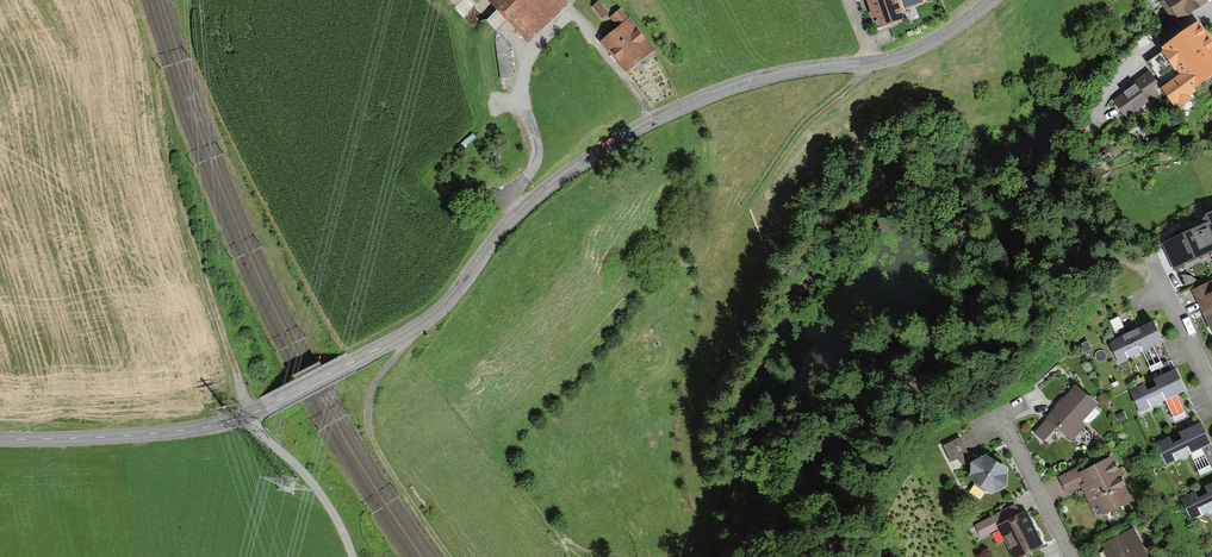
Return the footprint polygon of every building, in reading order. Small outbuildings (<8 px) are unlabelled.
[(559,0),(487,0),(530,43),(566,7),(559,0)] [(873,18),(876,17),(881,29),(903,20),(900,11),(924,1),(924,0),(866,0),(873,18)] [(1204,0),(1164,0),(1180,23),(1194,13),(1207,4),(1204,0)] [(592,7),(602,20),(610,15),(599,1),(592,7)] [(616,31),(600,44),(615,62),(625,75),(654,51),(621,10),(608,20),(616,31)] [(1201,24),(1147,63),(1152,70),(1160,81),(1165,87),(1162,90),(1175,108),(1178,106),(1180,109),(1193,100),(1191,97),(1198,92),(1197,91),(1211,81),(1211,39),(1201,24)] [(495,38),(500,79),(513,77),(509,48),(499,34),(495,38)] [(1135,85),(1114,100),(1126,117),(1150,101),(1148,98),(1157,92),(1152,86),(1160,81),(1152,70),(1141,77),(1133,83),(1135,85)] [(1160,247),(1174,273),(1211,253),(1211,214),(1199,221),(1202,226),(1192,231),(1160,247)] [(1192,293),(1211,336),(1211,285),(1211,284),(1192,293)] [(1153,324),(1109,345),(1119,365),(1143,353),(1155,378),(1174,369),(1170,360),(1153,324)] [(1155,378),(1130,391),(1141,414),(1166,401),(1181,432),(1200,423),(1194,410),(1174,369),(1155,378)] [(1045,419),(1047,420),(1034,434),(1044,443),(1057,430),(1072,443),(1086,427),(1084,425),(1099,408),(1076,386),(1059,404),(1045,419)] [(1155,445),(1166,468),(1191,456),(1208,487),(1211,485),(1211,448),(1200,423),(1181,432),(1155,445)] [(958,461),(968,466),(973,464),(961,437),(942,446),(951,464),(958,461)] [(978,462),(971,467),(970,483),(989,497),(1006,488),(1007,471),(986,457),(978,462)] [(1078,468),(1058,478),(1067,497),(1081,490),(1097,521),(1132,503),(1121,481),(1125,479),(1113,457),(1081,473),(1078,468)] [(1182,499),(1192,519),(1211,510),(1211,485),(1208,487),(1182,499)] [(992,518),(999,532),(1011,556),(1024,556),(1044,547),(1031,521),(1027,513),(1022,516),(1017,505),(992,518)] [(983,540),(999,532),(992,518),(976,526),(983,540)] [(1100,546),(1106,556),(1148,556),(1134,529),(1100,546)]
